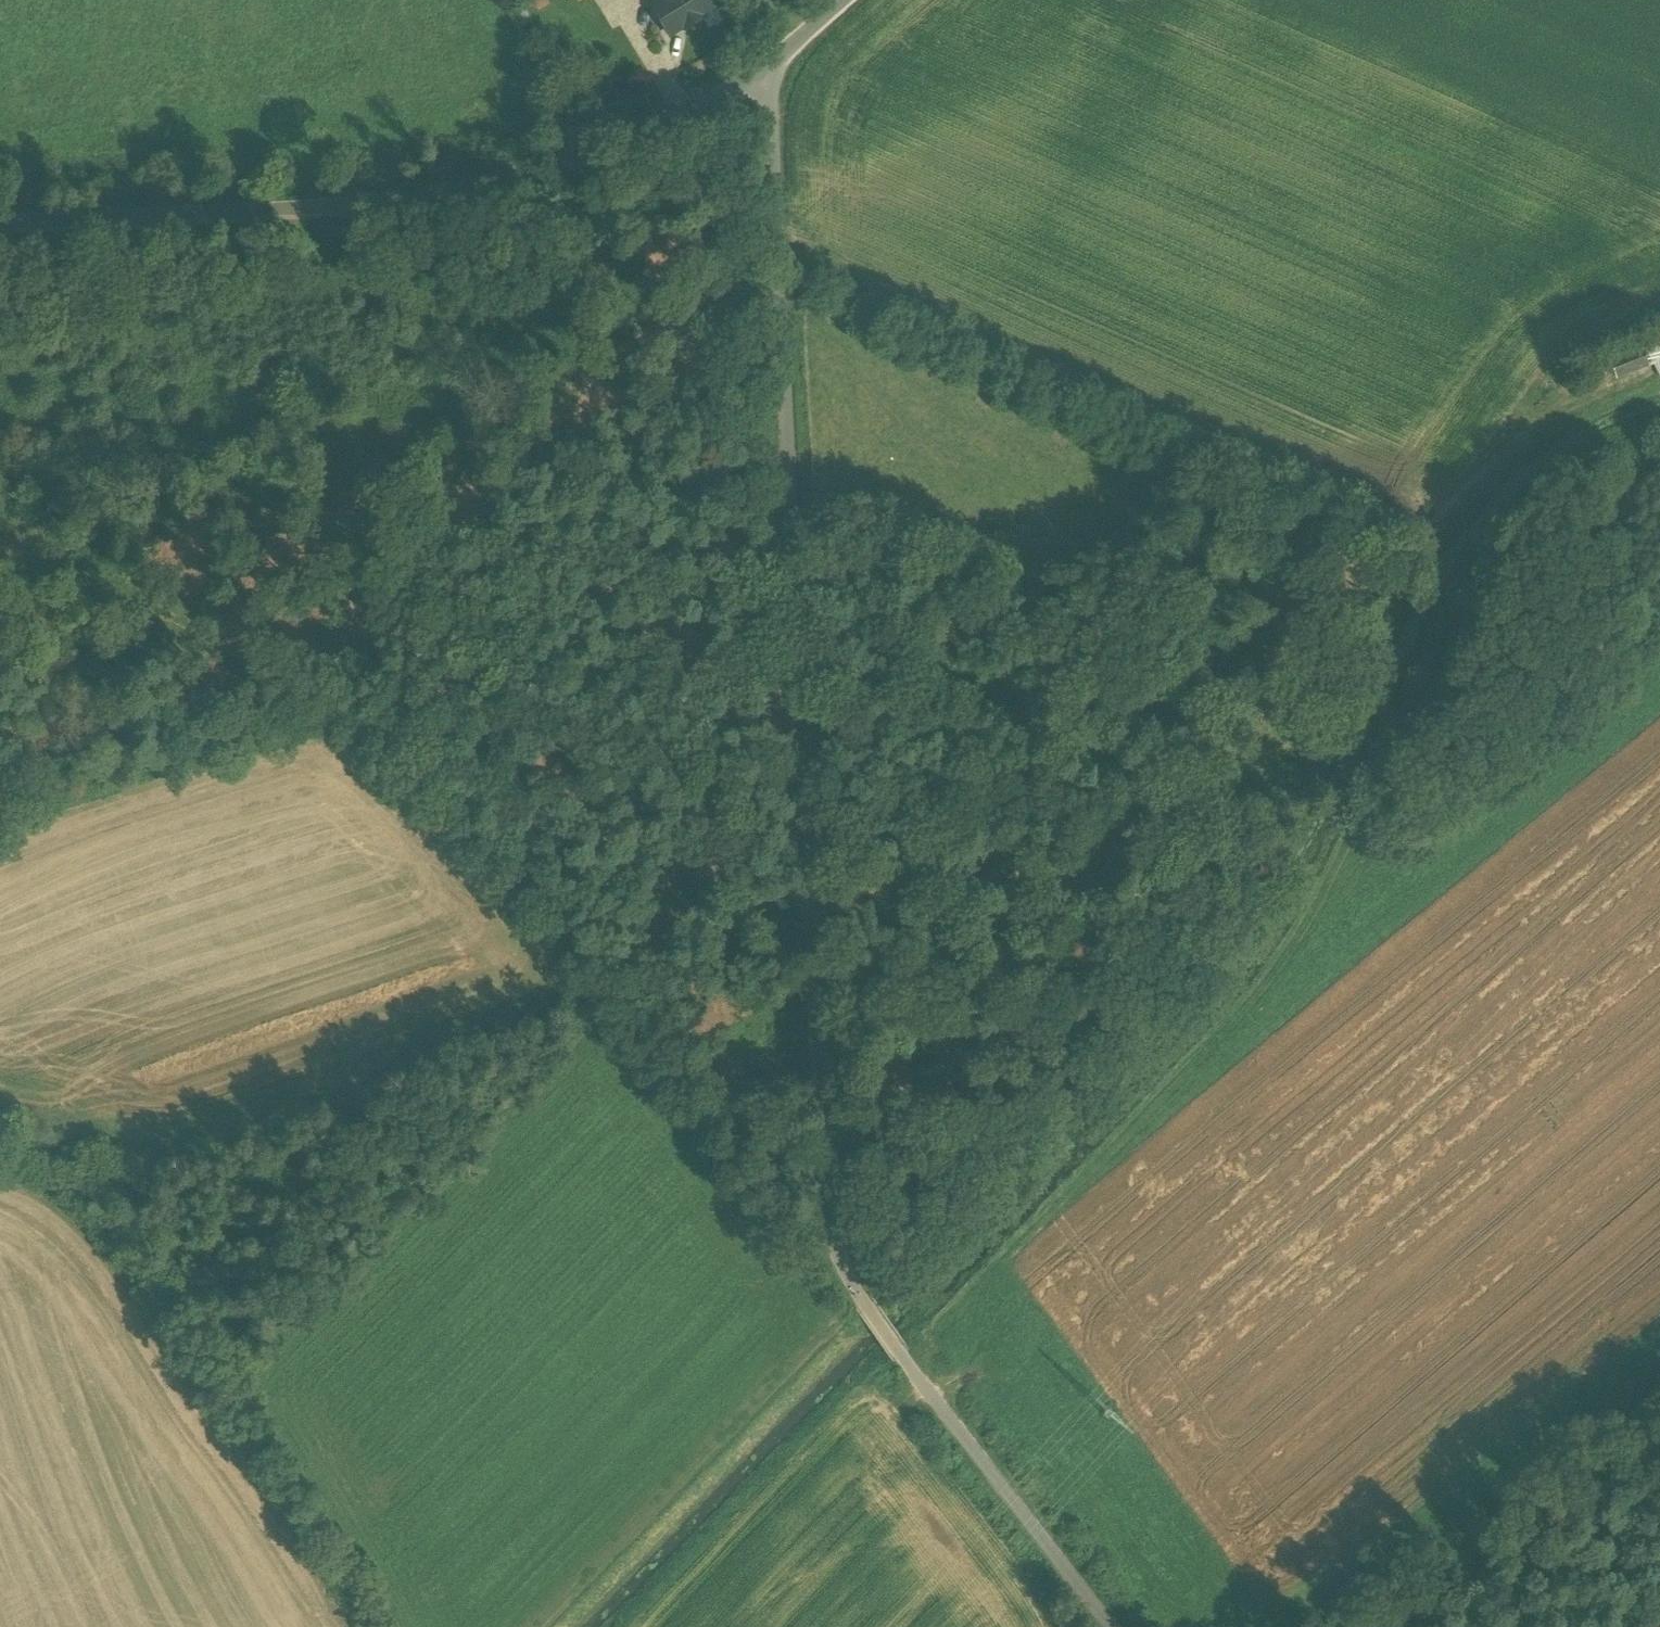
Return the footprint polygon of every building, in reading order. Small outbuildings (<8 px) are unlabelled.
[(670,33),(705,12),(698,0),(650,0),(670,33)]
